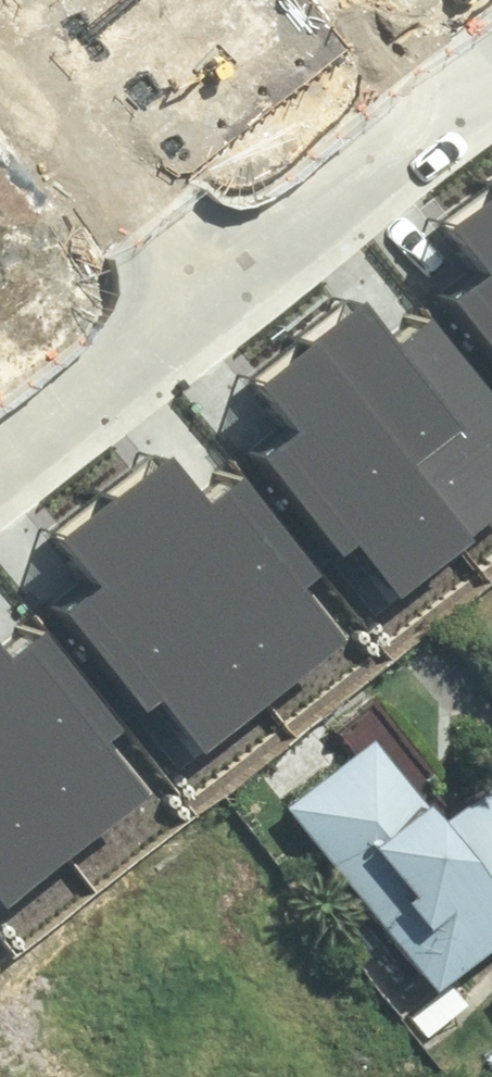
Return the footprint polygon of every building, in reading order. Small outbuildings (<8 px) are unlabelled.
[(447,233),(481,276),(452,299),(491,349),(491,197),(447,233)] [(463,557),(491,534),(491,394),(437,325),(406,349),(368,302),(303,353),(463,557)] [(463,557),(303,353),(253,393),(287,436),(258,459),(339,560),(354,548),(401,606),(463,557)] [(101,498),(260,703),(343,637),(301,586),(317,573),(234,471),(204,495),(166,447),(101,498)] [(260,703),(101,498),(50,539),(85,582),(56,604),(137,706),(152,694),(198,752),(260,703)] [(71,859),(154,794),(113,742),(128,730),(45,627),(15,651),(0,632),(0,768),(71,859)] [(285,805),(433,983),(491,937),(491,776),(447,814),(429,792),(423,796),(374,735),(285,805)] [(0,768),(0,896),(10,908),(71,859),(0,768)]
